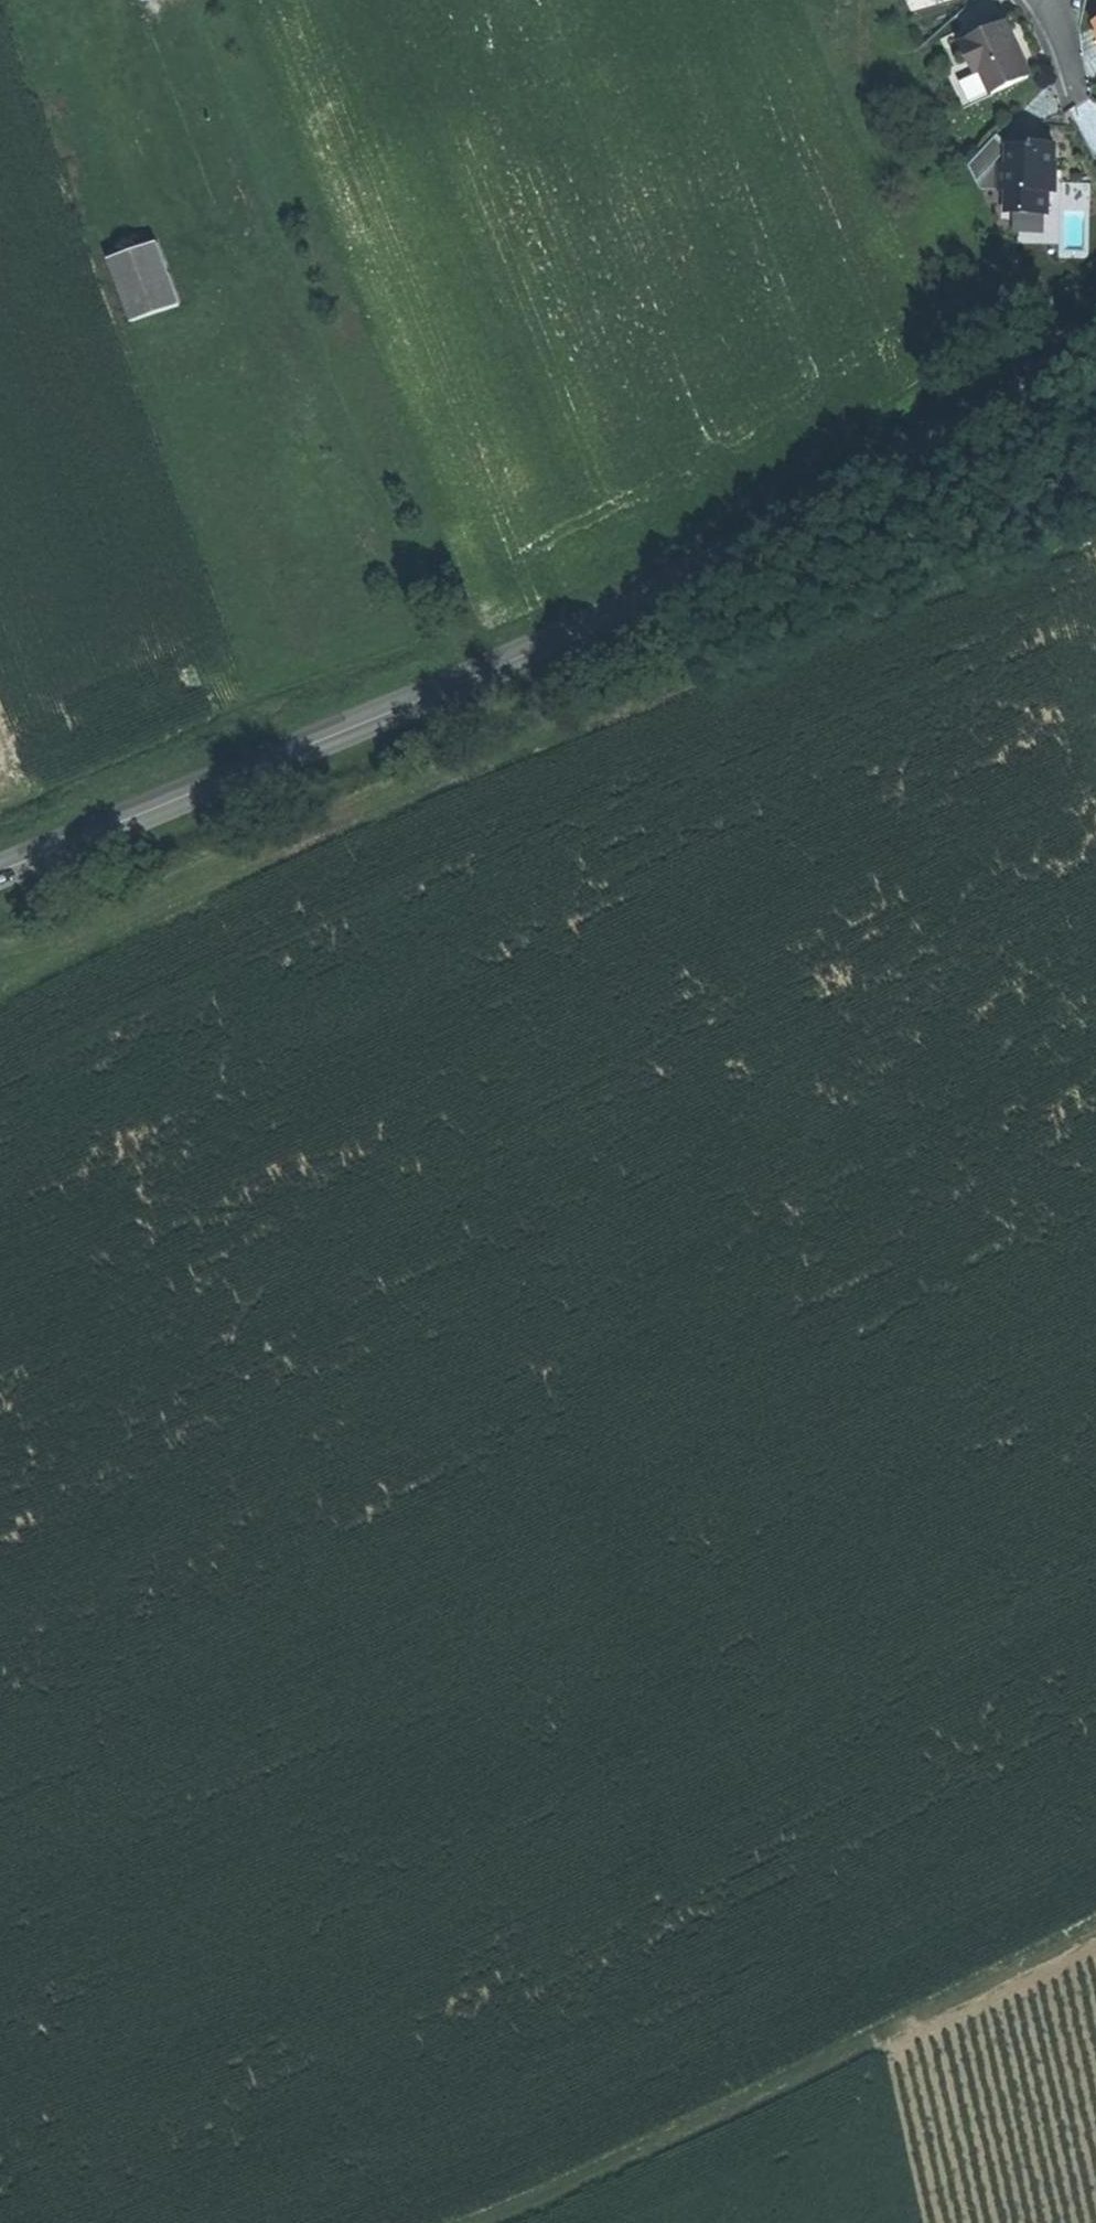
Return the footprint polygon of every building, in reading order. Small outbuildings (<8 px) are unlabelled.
[(993,93),(1032,75),(1019,46),(1009,22),(963,43),(977,73),(983,70),(993,93)] [(982,191),(1002,191),(1004,166),(1012,166),(1013,148),(1000,136),(972,167),(982,191)] [(1011,191),(1010,214),(1049,216),(1051,193),(1056,194),(1058,146),(1049,146),(1040,145),(1040,149),(1013,148),(1012,166),(1004,166),(1002,191),(1011,191)] [(159,242),(111,259),(134,322),(182,305),(159,242)]
